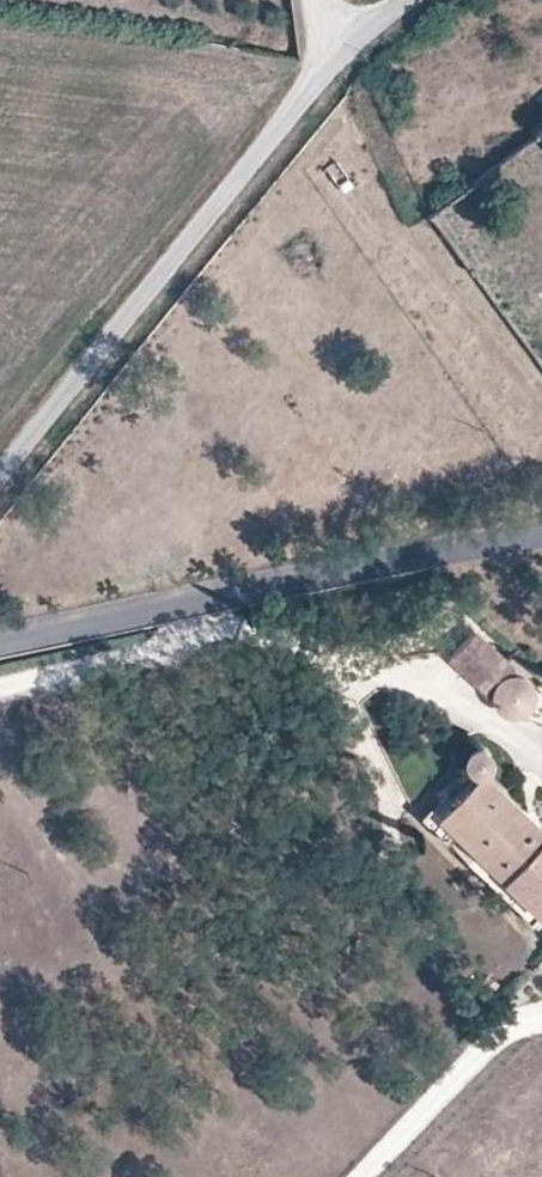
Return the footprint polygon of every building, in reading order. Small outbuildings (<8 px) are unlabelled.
[(482,658),(508,635),(479,611),(459,637),(482,658)] [(518,644),(508,635),(482,658),(503,676),(495,687),(500,702),(515,710),(533,704),(535,690),(535,678),(519,666),(510,653),(518,644)] [(490,759),(487,732),(462,734),(464,762),(490,759)] [(478,766),(436,809),(523,890),(541,868),(541,825),(478,766)]
